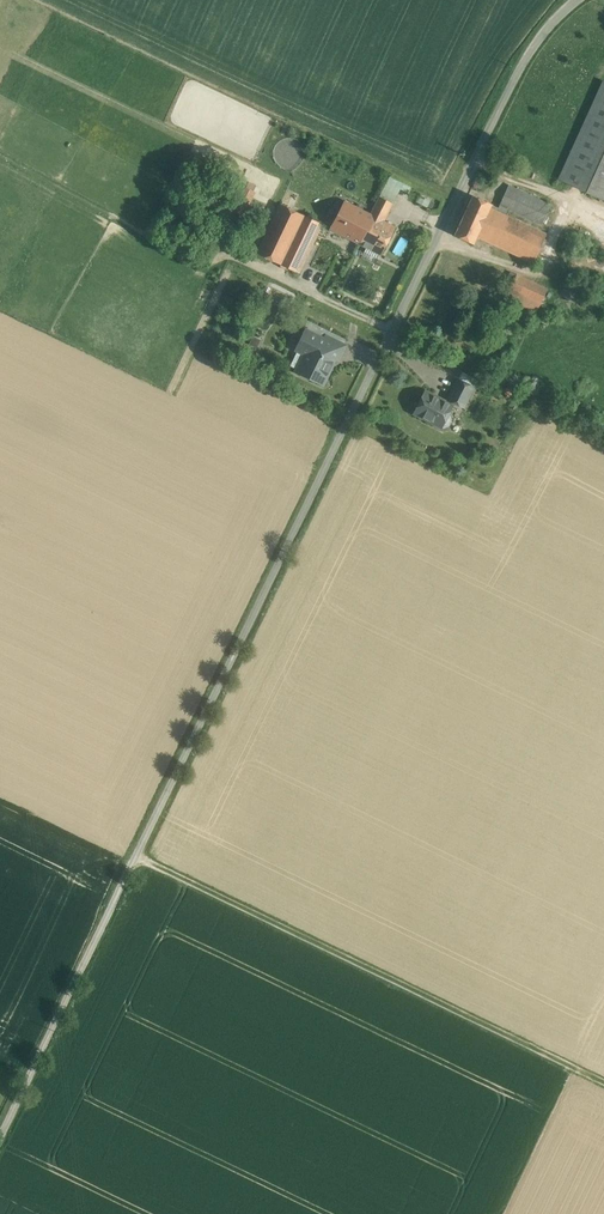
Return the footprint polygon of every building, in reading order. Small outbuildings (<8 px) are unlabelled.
[(603,80),(558,179),(603,200),(603,81),(603,80)] [(390,176),(379,196),(393,203),(403,183),(390,176)] [(498,207),(497,211),(498,211),(506,215),(509,209),(513,198),(546,213),(551,204),(508,184),(498,207)] [(255,192),(244,186),(235,206),(246,211),(255,192)] [(498,207),(473,195),(454,234),(473,243),(476,236),(484,240),(498,211),(497,211),(498,207)] [(393,203),(379,196),(370,214),(384,221),(393,203)] [(546,213),(513,198),(509,209),(542,224),(546,213)] [(370,214),(345,201),(330,229),(356,242),(360,244),(367,231),(369,232),(376,217),(370,214)] [(319,222),(280,204),(257,252),(295,271),(319,222)] [(506,215),(498,211),(484,240),(533,262),(546,233),(506,215)] [(376,217),(369,232),(367,231),(360,244),(380,255),(395,226),(384,221),(370,214),(376,217)] [(400,254),(407,239),(400,236),(392,250),(400,254)] [(511,271),(504,286),(509,289),(517,274),(511,271)] [(547,288),(517,274),(509,289),(506,298),(536,312),(547,288)] [(550,319),(542,315),(539,321),(548,325),(550,319)] [(343,338),(324,328),(319,337),(325,340),(327,338),(340,344),(343,338)] [(319,337),(306,331),(296,351),(297,351),(290,366),(296,368),(296,369),(323,382),(335,357),(320,350),(325,340),(319,337)] [(340,344),(327,338),(325,340),(320,350),(335,357),(338,358),(344,346),(340,344)] [(471,377),(462,372),(458,379),(468,384),(471,377)] [(477,379),(471,377),(468,384),(473,386),(477,379)] [(458,379),(448,399),(463,407),(473,386),(468,384),(458,379)] [(452,405),(425,391),(414,412),(443,427),(448,425),(451,420),(449,415),(447,414),(452,405)]
